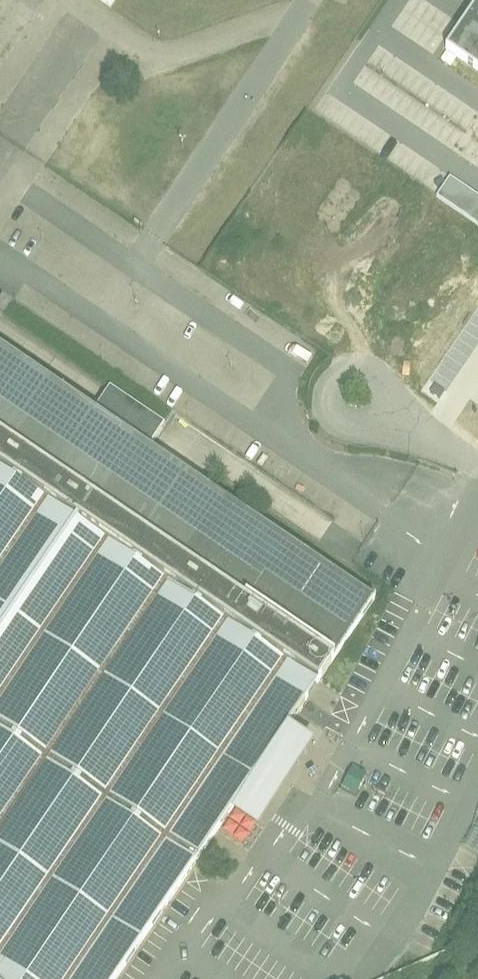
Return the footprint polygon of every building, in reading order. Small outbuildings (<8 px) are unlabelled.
[(447,51),(477,70),(477,5),(447,51)] [(477,225),(477,197),(451,177),(437,196),(477,225)] [(199,863),(233,814),(257,830),(303,762),(283,749),(381,603),(153,450),(168,428),(104,386),(88,410),(0,351),(0,978),(121,978),(199,863)]
